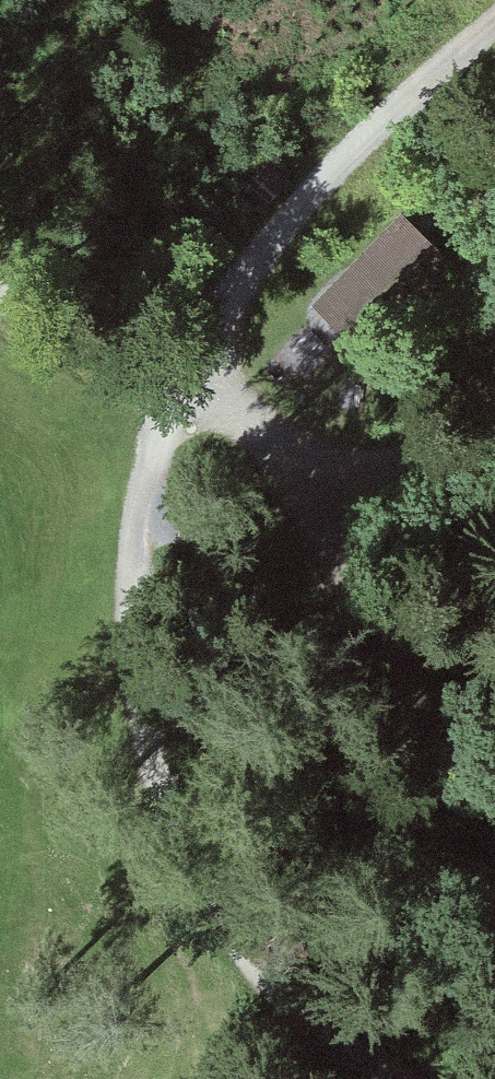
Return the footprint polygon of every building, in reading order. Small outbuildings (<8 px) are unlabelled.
[(453,255),(405,209),(344,271),(392,317),(453,255)]
